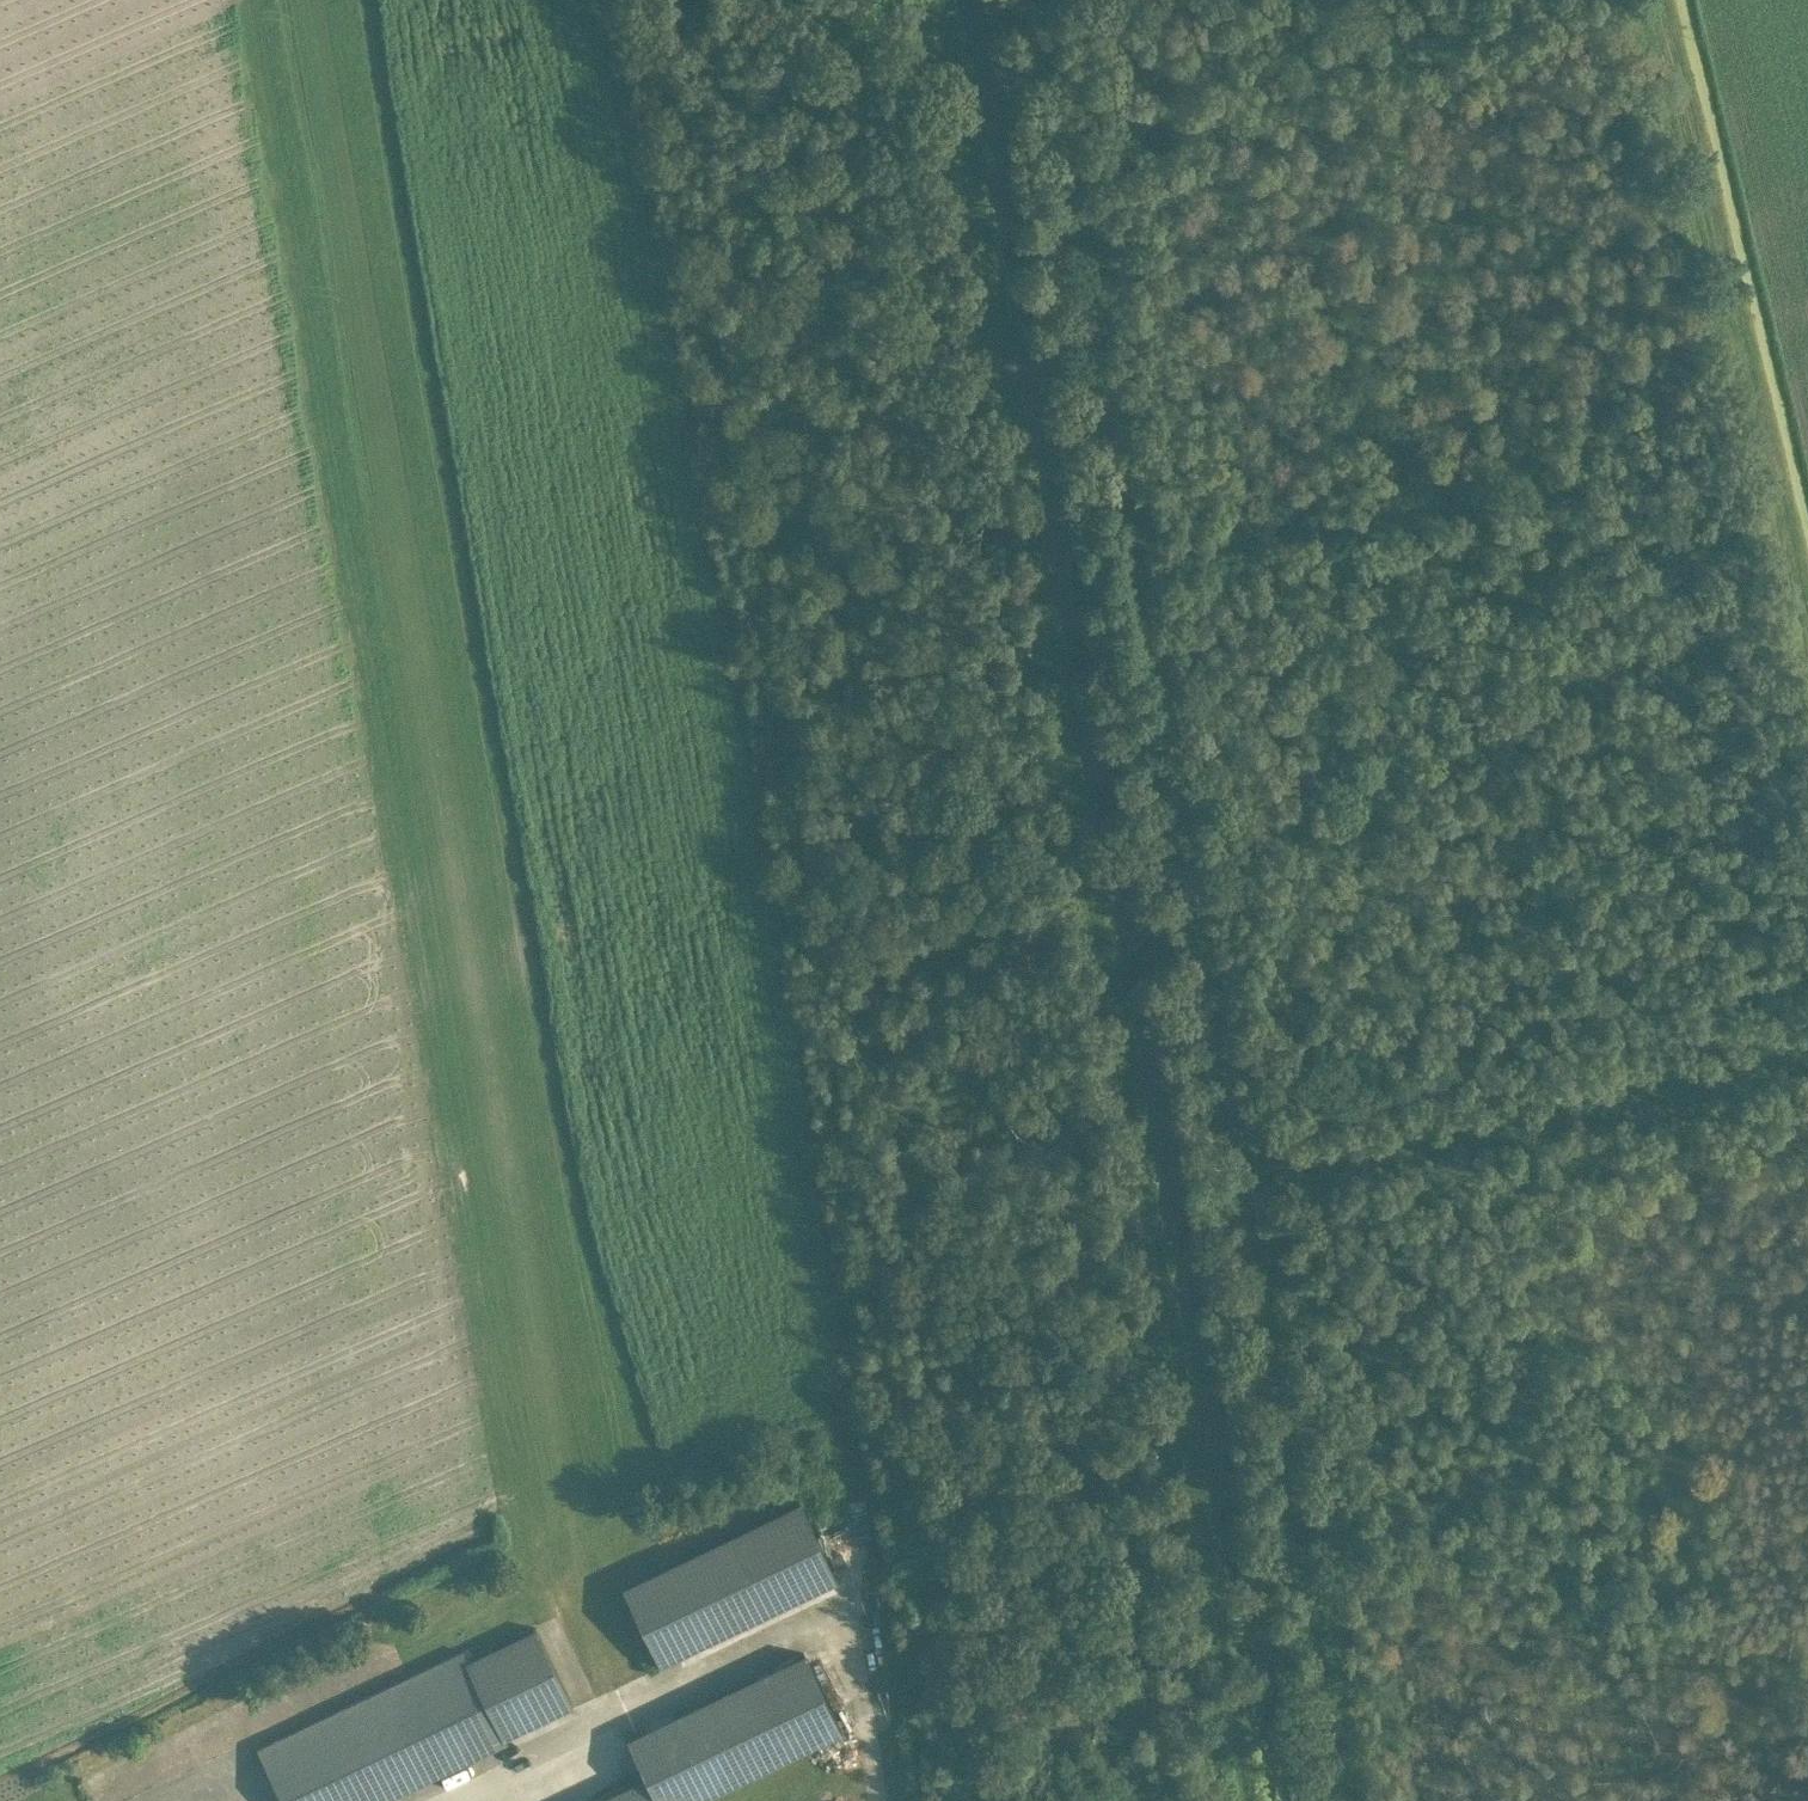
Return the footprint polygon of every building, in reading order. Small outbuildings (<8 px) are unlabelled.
[(799,1503),(623,1589),(659,1664),(835,1578),(799,1503)] [(257,1746),(284,1800),(383,1800),(508,1741),(506,1737),(572,1705),(535,1626),(468,1658),(463,1647),(257,1746)] [(841,1730),(806,1657),(628,1741),(644,1775),(589,1800),(689,1800),(841,1730)]
